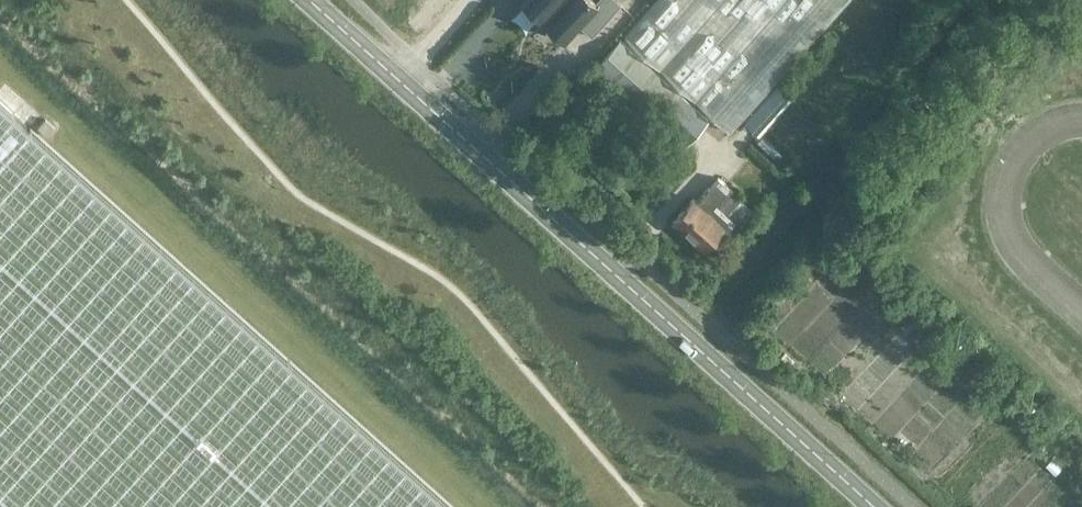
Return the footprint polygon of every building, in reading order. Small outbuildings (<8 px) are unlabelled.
[(557,0),(523,0),(542,17),(557,0)] [(542,17),(565,37),(577,23),(592,36),(621,3),(618,0),(596,0),(557,0),(542,17)] [(623,35),(731,131),(848,0),(654,0),(623,35)] [(655,119),(657,116),(687,143),(709,118),(680,91),(620,38),(595,65),(655,119)] [(765,121),(782,103),(769,91),(752,109),(765,121)] [(0,100),(0,506),(454,506),(0,100)] [(721,223),(742,199),(720,179),(698,203),(694,199),(674,222),(705,250),(726,228),(721,223)]
